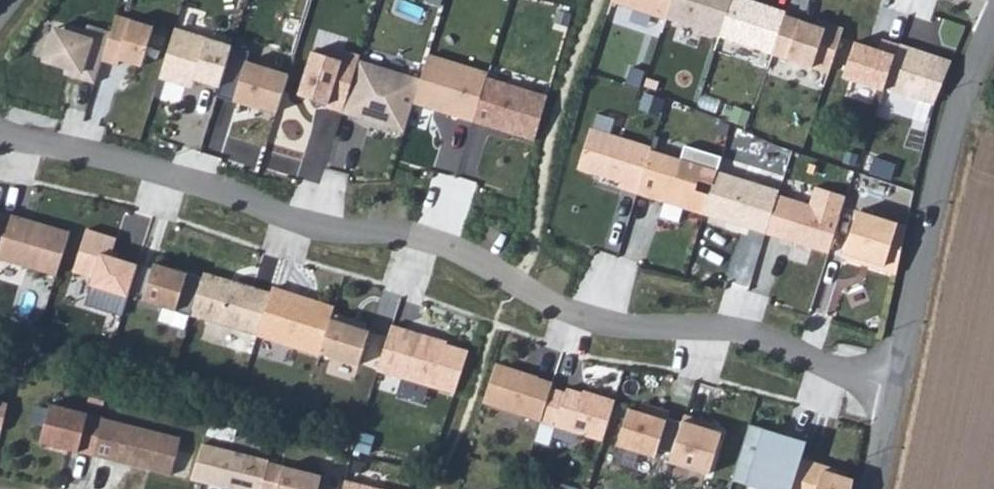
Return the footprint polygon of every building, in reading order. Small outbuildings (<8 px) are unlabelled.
[(672,0),(611,0),(665,19),(672,0)] [(731,0),(672,0),(665,19),(719,36),(731,0)] [(771,54),(784,15),(786,11),(753,0),(731,0),(719,36),(771,54)] [(845,30),(826,23),(824,29),(784,15),(771,54),(830,74),(845,30)] [(117,17),(112,33),(103,60),(118,65),(119,59),(142,66),(153,28),(117,17)] [(112,33),(88,25),(86,31),(71,26),(66,40),(53,36),(45,60),(80,72),(77,79),(95,84),(103,60),(112,33)] [(176,29),(161,78),(186,85),(188,77),(220,87),(233,47),(176,29)] [(885,89),(900,44),(884,38),(880,51),(856,44),(844,81),(883,94),(885,89)] [(900,44),(885,89),(934,105),(951,62),(900,44)] [(251,53),(233,47),(220,87),(217,96),(250,107),(252,103),(276,111),(287,77),(247,64),(251,53)] [(311,51),(298,95),(327,104),(326,108),(342,113),(358,61),(360,56),(344,51),(341,61),(311,51)] [(428,56),(420,80),(413,102),(471,122),(486,77),(488,75),(428,56)] [(420,80),(358,61),(342,113),(404,132),(413,102),(420,80)] [(549,97),(486,77),(471,122),(489,127),(490,124),(513,132),(512,134),(535,142),(549,97)] [(591,129),(578,169),(623,183),(621,189),(638,193),(650,151),(651,148),(591,129)] [(681,160),(650,151),(638,193),(654,198),(655,194),(663,196),(662,202),(703,215),(717,171),(721,157),(685,147),(681,160)] [(780,190),(717,171),(703,215),(733,224),(733,221),(751,226),(751,229),(766,234),(778,195),(780,190)] [(809,205),(778,195),(766,234),(829,253),(847,196),(815,186),(809,205)] [(0,213),(0,259),(56,278),(71,234),(1,210),(0,213)] [(842,257),(858,262),(859,259),(886,267),(899,223),(856,210),(842,257)] [(88,229),(74,272),(94,278),(92,285),(128,297),(130,291),(138,265),(111,257),(117,238),(88,229)] [(625,237),(617,254),(638,263),(645,246),(625,237)] [(152,270),(138,265),(130,291),(144,295),(143,301),(190,316),(202,279),(154,264),(152,270)] [(204,272),(202,279),(190,316),(258,337),(259,335),(272,293),(204,272)] [(273,289),(272,293),(259,335),(319,353),(331,315),(332,312),(287,298),(288,294),(273,289)] [(350,321),(331,315),(319,353),(359,366),(370,332),(349,325),(350,321)] [(424,335),(393,326),(377,373),(454,395),(467,352),(423,339),(424,335)] [(495,363),(482,402),(541,421),(551,388),(553,382),(495,363)] [(565,393),(551,388),(541,421),(602,441),(615,401),(592,394),(591,397),(567,389),(565,393)] [(1,432),(8,405),(0,403),(0,432),(1,432)] [(628,409),(617,445),(655,457),(658,449),(671,453),(681,423),(667,418),(669,411),(641,403),(638,412),(628,409)] [(90,414),(51,404),(41,443),(80,453),(90,414)] [(703,420),(684,414),(681,423),(671,453),(669,463),(710,475),(723,433),(701,426),(703,420)] [(182,441),(106,420),(97,456),(113,460),(114,457),(128,460),(132,465),(172,476),(182,441)] [(748,424),(731,480),(761,488),(792,488),(801,459),(806,442),(788,437),(787,440),(776,436),(777,433),(748,424)] [(205,444),(194,480),(227,488),(265,488),(271,464),(271,461),(205,444)] [(801,459),(792,488),(852,488),(853,481),(816,469),(818,464),(801,459)] [(271,464),(265,488),(321,488),(324,476),(271,464)]
